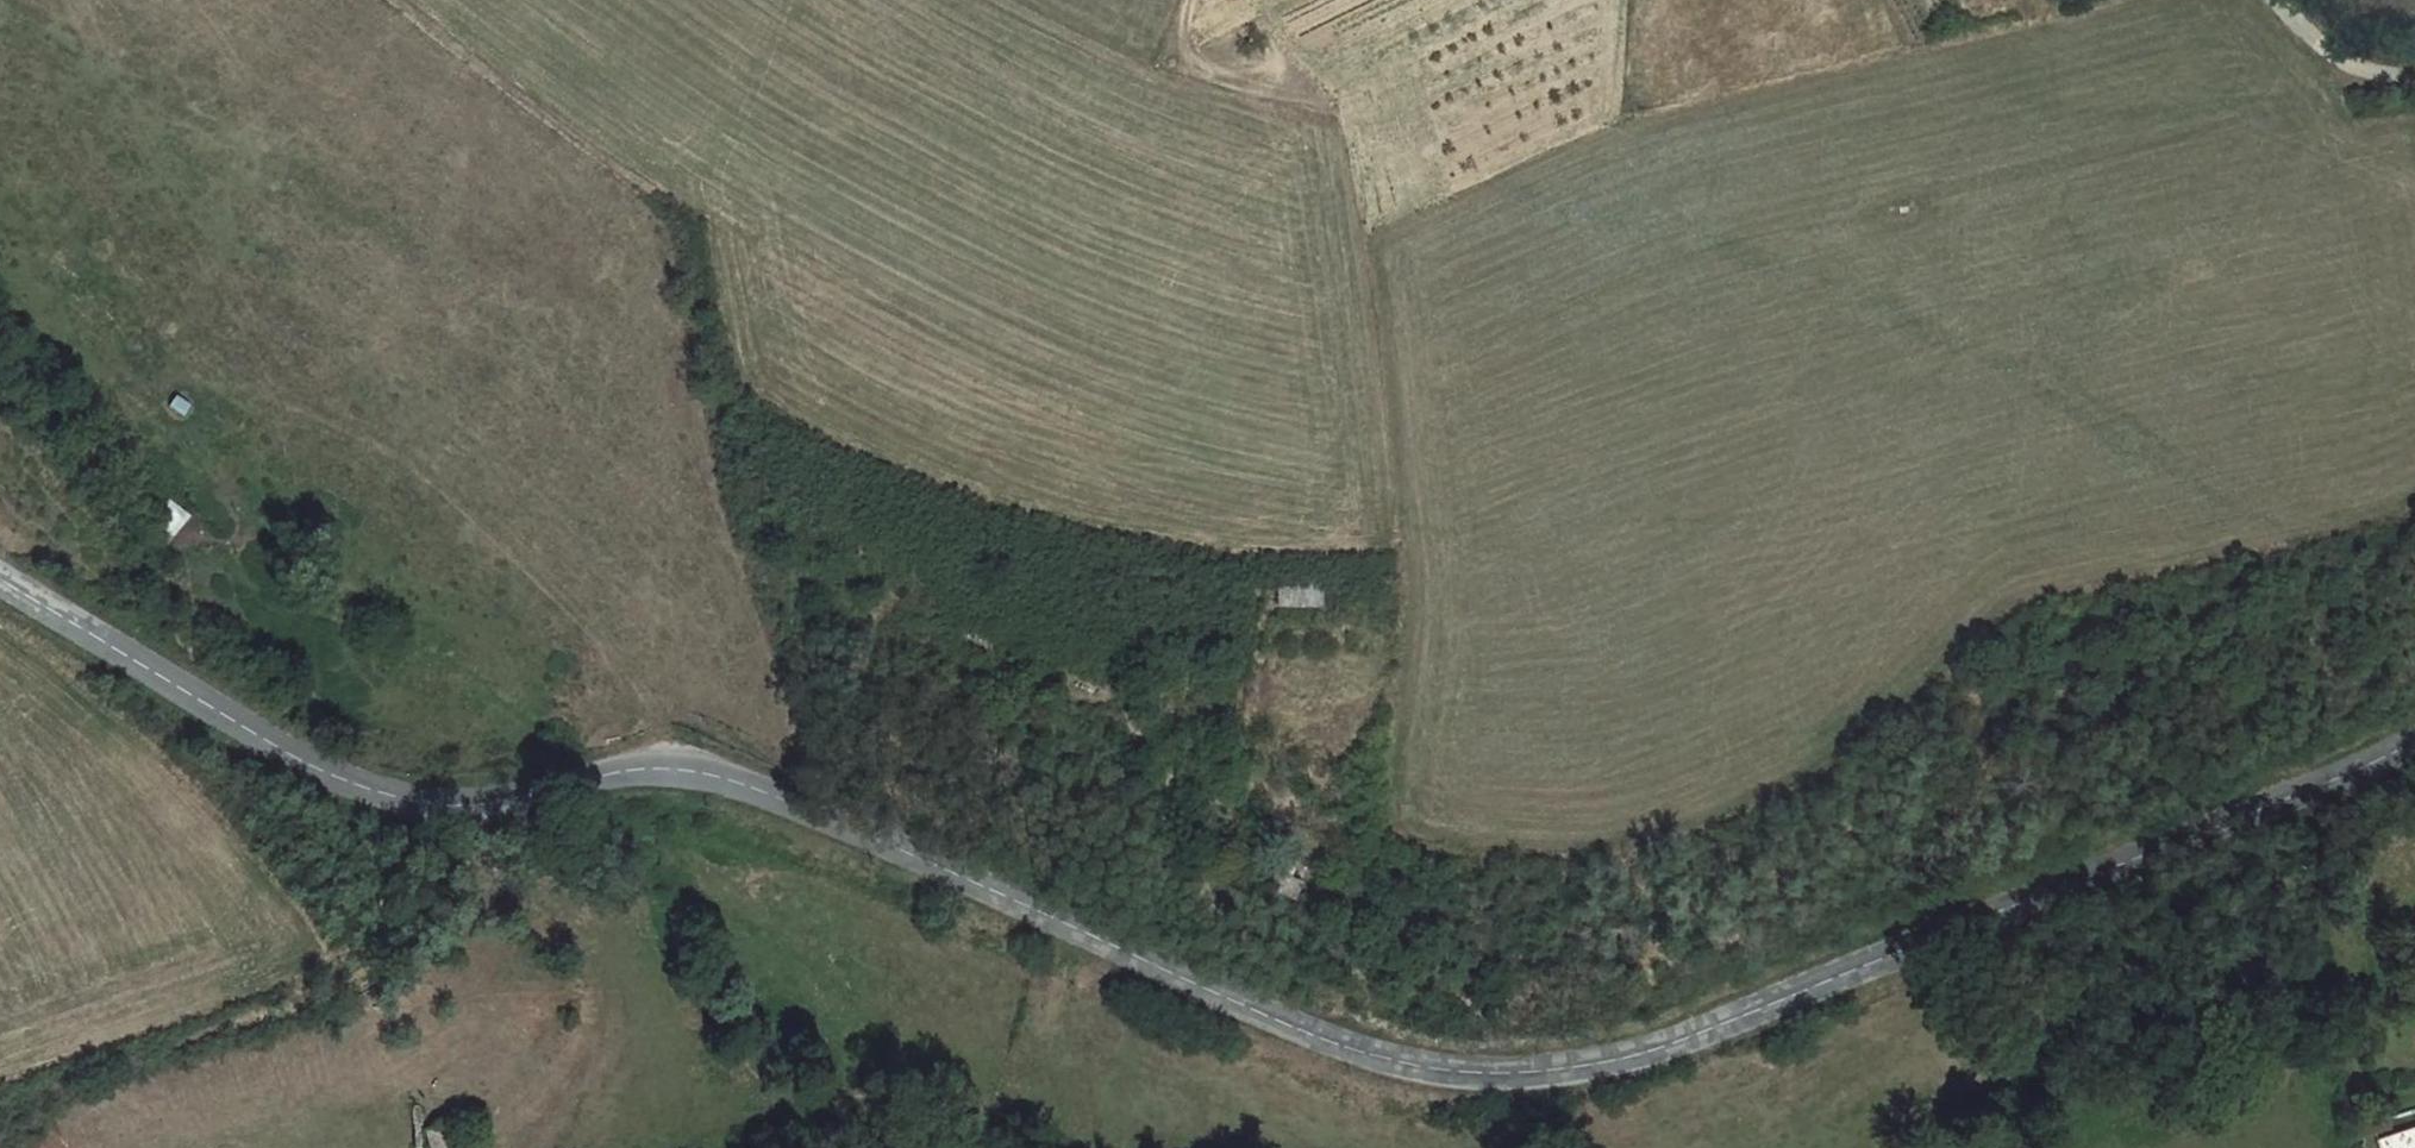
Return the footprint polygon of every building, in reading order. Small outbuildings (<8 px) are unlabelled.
[(2359,1128),(2363,1138),(2374,1134),(2379,1147),(2386,1147),(2383,1139),(2388,1137),(2383,1120),(2359,1128)] [(427,1131),(432,1147),(463,1147),(455,1123),(427,1131)] [(2383,1139),(2386,1147),(2414,1147),(2414,1128),(2388,1137),(2383,1139)]
